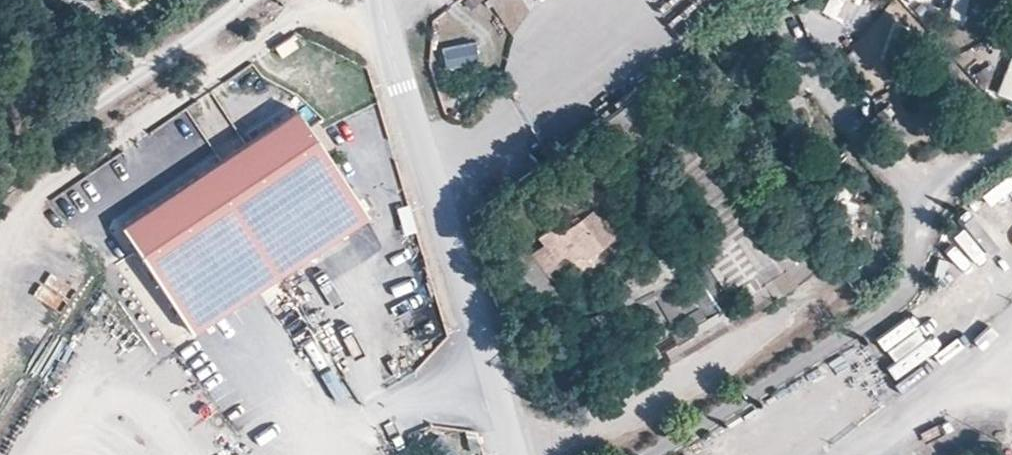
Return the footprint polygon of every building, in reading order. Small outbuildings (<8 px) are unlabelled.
[(495,9),(507,0),(488,0),(495,9)] [(852,26),(865,0),(824,0),(819,10),(852,26)] [(967,19),(971,0),(949,0),(946,15),(967,19)] [(442,62),(473,61),(472,40),(440,41),(442,62)] [(1011,98),(1011,96),(1011,53),(1010,52),(994,91),(1011,98)] [(668,122),(745,223),(762,210),(685,109),(668,122)] [(109,228),(126,253),(302,137),(296,128),(285,112),(109,228)] [(302,137),(126,253),(177,331),(354,215),(315,155),(324,149),(305,121),(296,128),(302,137)] [(581,259),(628,224),(597,183),(581,195),(584,199),(533,237),(539,245),(530,252),(549,277),(567,264),(579,279),(590,271),(589,269),(581,259)] [(738,321),(829,261),(806,230),(785,245),(763,215),(730,239),(756,275),(751,278),(736,288),(742,298),(729,306),(738,321)] [(589,269),(636,233),(628,224),(581,259),(589,269)] [(628,300),(674,274),(653,236),(628,250),(631,256),(621,262),(629,276),(618,281),(628,300)] [(717,249),(709,239),(701,246),(710,256),(717,249)] [(722,293),(701,263),(680,278),(701,307),(722,293)] [(696,308),(676,280),(663,289),(683,318),(696,308)] [(742,298),(736,288),(722,297),(729,306),(742,298)] [(667,324),(651,293),(634,301),(651,333),(667,324)] [(708,337),(732,325),(726,312),(673,344),(680,356),(708,337)] [(138,362),(158,349),(151,338),(131,351),(138,362)] [(319,372),(334,396),(344,390),(330,366),(319,372)] [(152,385),(185,433),(210,416),(177,369),(152,385)] [(423,446),(433,454),(467,454),(469,453),(440,427),(423,446)]
